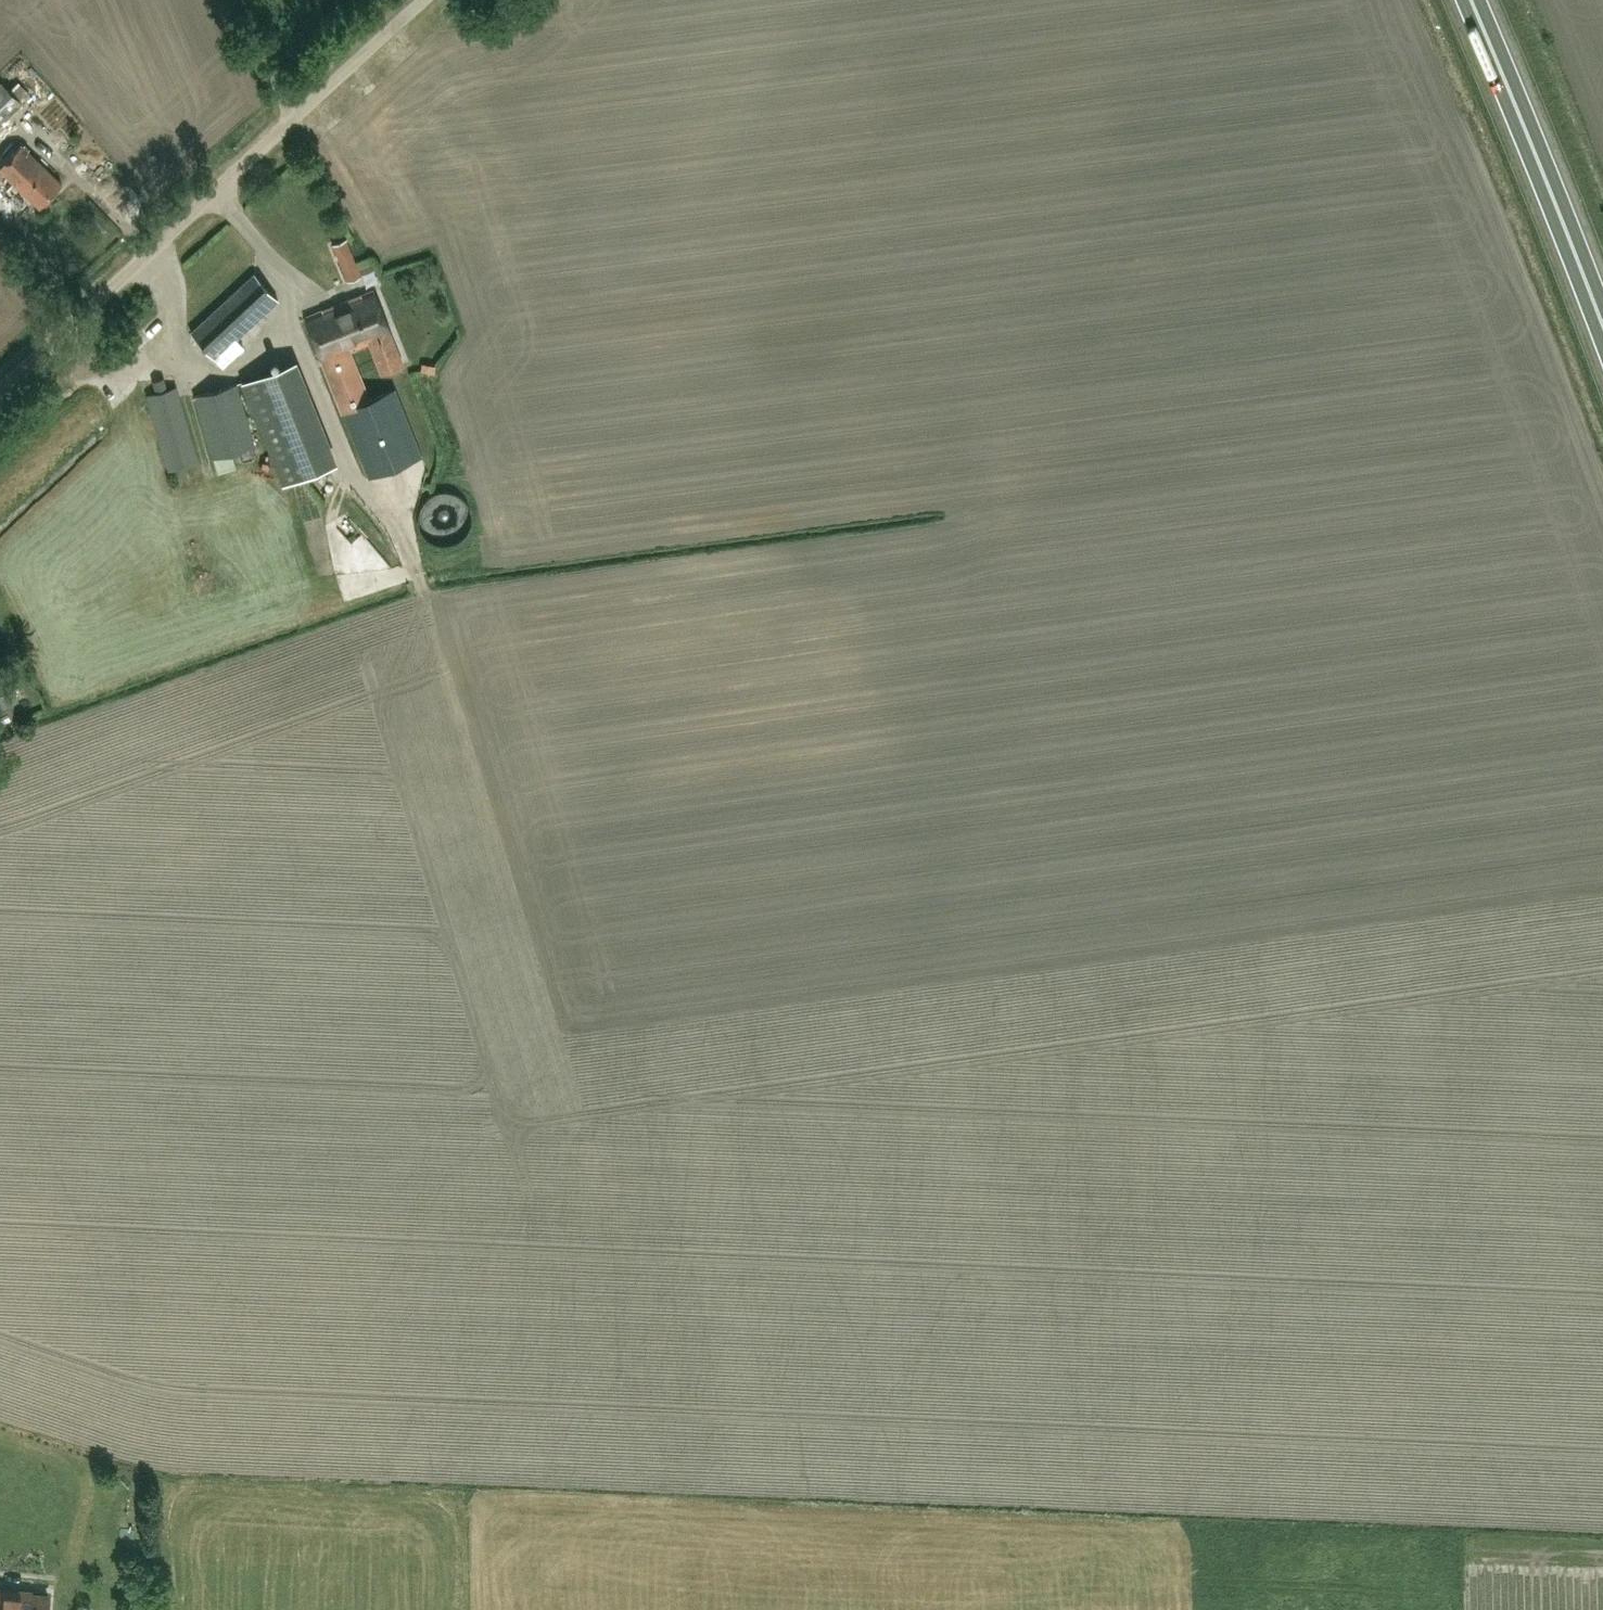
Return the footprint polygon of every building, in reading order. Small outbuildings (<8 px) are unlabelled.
[(2,83),(0,85),(0,125),(22,103),(2,83)] [(21,143),(0,165),(0,167),(40,206),(62,183),(21,143)] [(361,276),(346,239),(333,244),(348,281),(361,276)] [(279,300),(255,274),(192,332),(224,367),(245,348),(237,339),(279,300)] [(370,474),(422,454),(396,388),(370,398),(350,347),(370,339),(383,373),(404,364),(392,334),(374,289),(306,317),(323,357),(344,410),(343,410),(370,474)] [(294,346),(243,368),(284,467),(335,445),(294,346)] [(148,395),(170,470),(198,462),(176,386),(167,389),(164,378),(154,381),(157,392),(148,395)] [(236,383),(195,395),(213,457),(254,445),(236,383)] [(17,698),(5,674),(0,677),(0,706),(17,698)] [(49,1598),(23,1596),(24,1593),(0,1591),(0,1609),(48,1609),(49,1598)]
